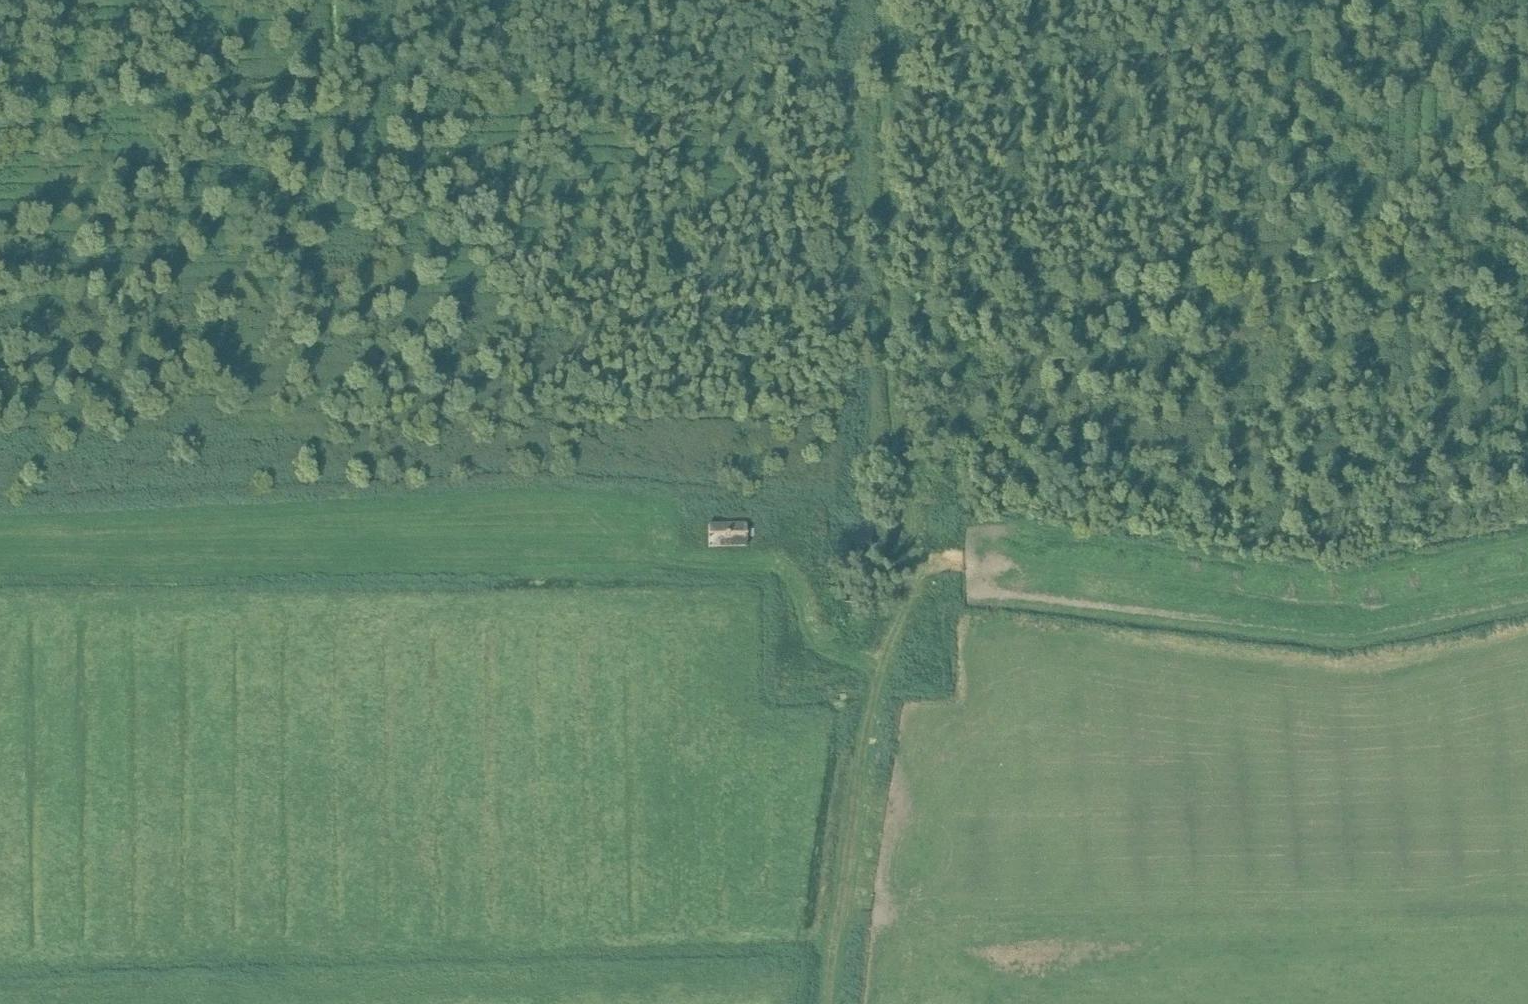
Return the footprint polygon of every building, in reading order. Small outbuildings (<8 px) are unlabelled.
[(746,531),(746,525),(708,526),(709,548),(747,547),(746,538),(753,538),(753,531),(746,531)]
